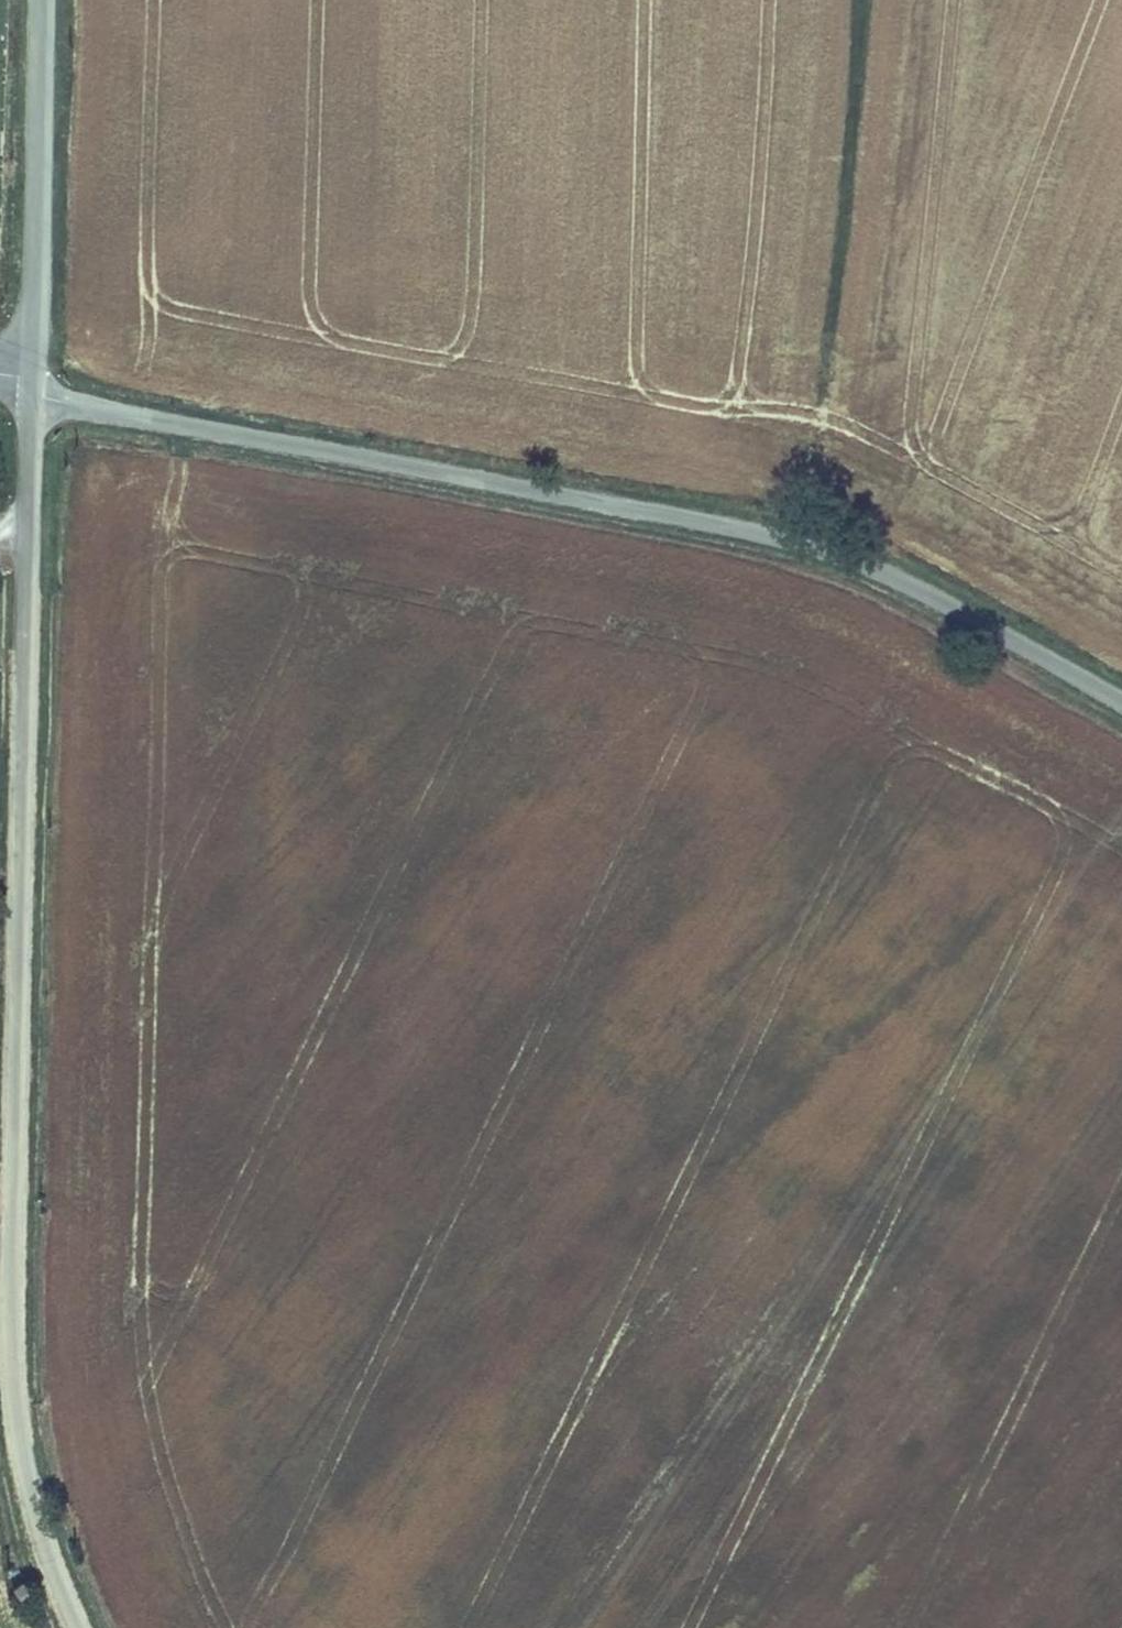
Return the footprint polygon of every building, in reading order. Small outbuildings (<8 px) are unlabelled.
[(4,1587),(16,1604),(30,1591),(22,1570),(4,1587)]
